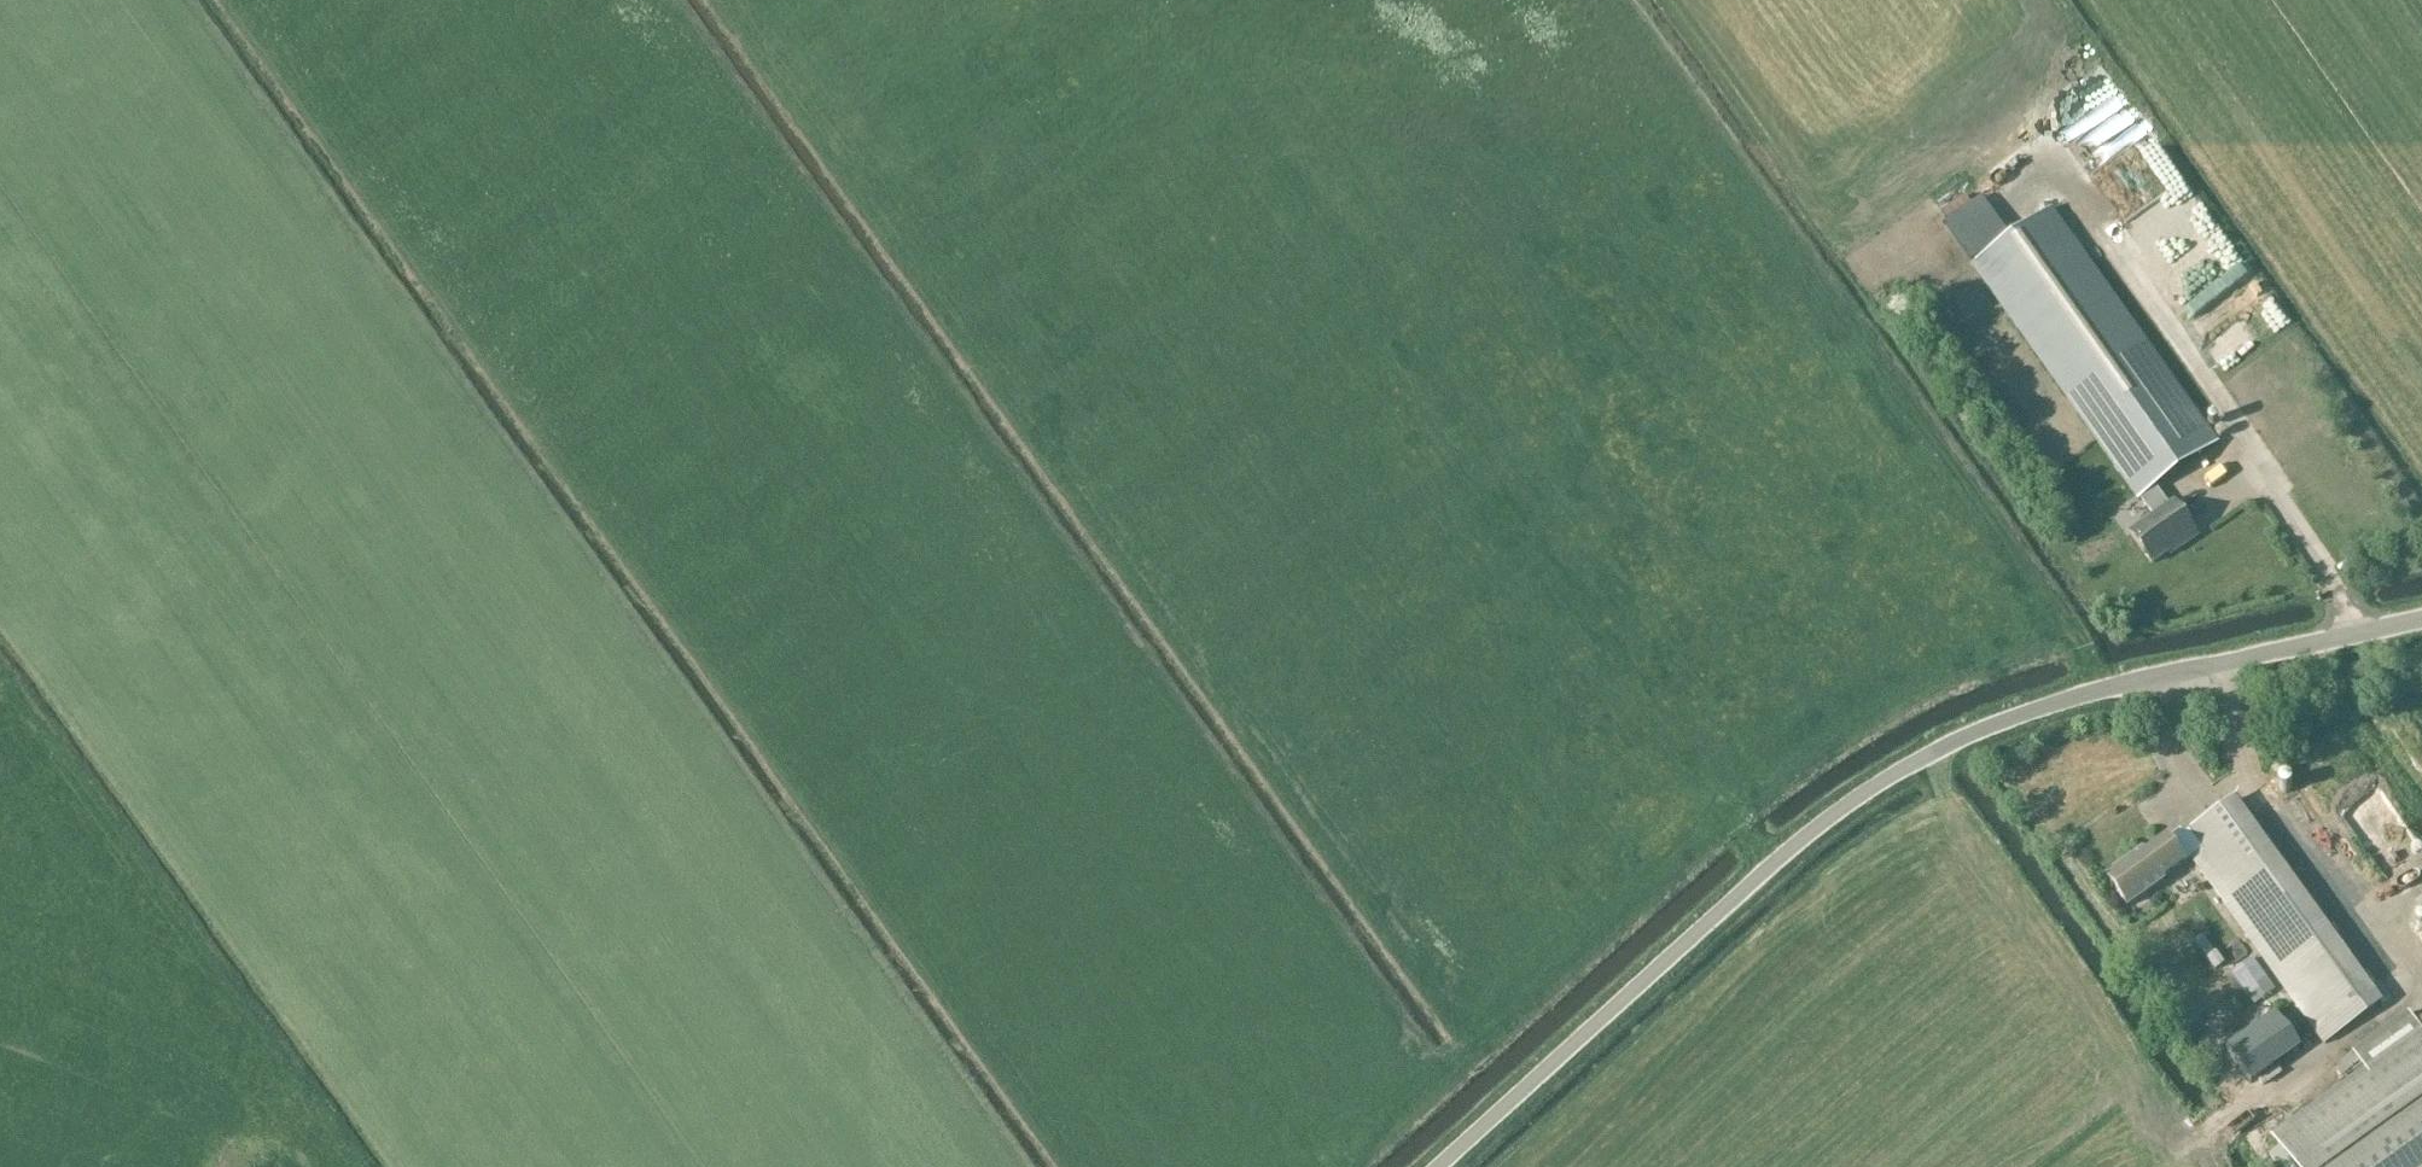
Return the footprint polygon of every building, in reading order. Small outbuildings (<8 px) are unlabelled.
[(2050,211),(1973,265),(2138,499),(2139,498),(2153,517),(2130,534),(2153,566),(2196,536),(2173,503),(2168,506),(2155,487),(2215,445),(2050,211)] [(2355,810),(2383,869),(2417,852),(2395,807),(2383,813),(2343,732),(2302,752),(2317,782),(2329,776),(2342,803),(2349,800),(2354,811),(2355,810)] [(2160,878),(2182,862),(2190,856),(2317,1036),(2376,993),(2237,799),(2183,837),(2178,831),(2145,856),(2143,853),(2106,879),(2127,908),(2163,882),(2160,878)] [(2250,999),(2273,985),(2251,949),(2228,964),(2250,999)] [(2360,1063),(2366,1072),(2272,1140),(2292,1166),(2421,1166),(2421,1018),(2415,1023),(2407,1012),(2351,1052),(2360,1063)] [(2273,1013),(2226,1047),(2251,1082),(2298,1048),(2273,1013)]
